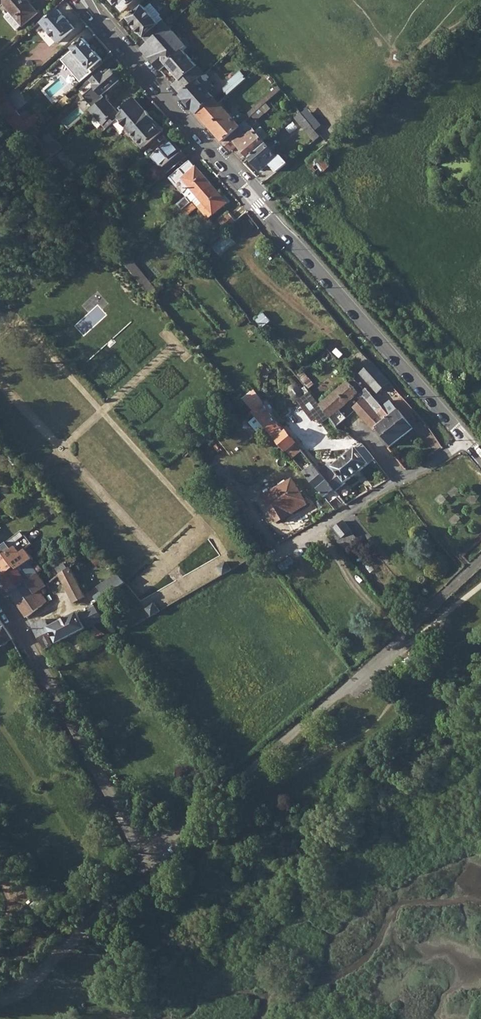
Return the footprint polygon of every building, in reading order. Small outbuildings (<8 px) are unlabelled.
[(1,6),(3,4),(23,26),(38,13),(27,0),(0,0),(0,5),(1,6)] [(124,12),(129,7),(132,11),(141,4),(144,1),(143,0),(113,0),(124,12)] [(132,11),(126,17),(148,43),(168,25),(159,16),(155,20),(141,4),(132,11)] [(57,9),(43,21),(45,23),(44,25),(60,43),(57,45),(62,50),(80,35),(75,30),(76,29),(60,10),(59,11),(57,9)] [(148,43),(141,49),(160,72),(166,66),(179,81),(173,86),(181,96),(205,75),(186,54),(183,50),(186,47),(181,41),(168,25),(148,43)] [(185,37),(181,41),(186,47),(183,50),(186,54),(191,45),(185,37)] [(73,49),(75,51),(85,62),(91,69),(102,60),(84,40),(73,49)] [(85,62),(75,51),(70,56),(79,66),(85,62)] [(205,75),(181,96),(198,114),(215,99),(209,93),(212,91),(207,85),(205,87),(201,83),(214,72),(211,69),(205,75)] [(231,86),(224,92),(228,96),(248,77),(241,70),(227,82),(231,86)] [(107,76),(104,72),(93,82),(96,85),(95,86),(105,98),(123,83),(113,71),(107,76)] [(6,98),(9,96),(0,85),(0,104),(6,98)] [(215,99),(198,114),(223,142),(238,128),(245,122),(282,90),(280,87),(237,124),(219,104),(215,99)] [(105,98),(91,110),(96,117),(103,125),(107,129),(121,116),(105,98)] [(147,112),(127,129),(143,147),(161,132),(154,124),(156,122),(147,112)] [(301,112),(295,118),(305,131),(312,125),(301,112)] [(103,125),(96,117),(92,121),(99,129),(103,125)] [(244,140),(238,144),(250,158),(266,144),(254,130),(253,131),(245,122),(238,128),(244,135),(242,138),(244,140)] [(29,128),(27,130),(34,139),(37,137),(29,128)] [(238,128),(223,142),(231,151),(238,144),(244,140),(242,138),(244,135),(238,128)] [(57,140),(54,142),(60,150),(63,147),(57,140)] [(152,157),(166,174),(168,172),(186,157),(171,140),(152,157)] [(266,144),(250,158),(262,171),(270,164),(276,171),(286,162),(280,155),(278,157),(266,144)] [(81,159),(72,163),(78,171),(86,164),(81,159)] [(329,167),(322,159),(311,170),(318,178),(329,167)] [(177,203),(183,210),(191,202),(197,197),(212,184),(195,166),(195,167),(190,161),(170,178),(185,197),(177,203)] [(212,184),(197,197),(202,203),(199,207),(209,218),(227,203),(212,184)] [(286,194),(279,200),(287,210),(294,203),(286,194)] [(183,210),(181,211),(186,216),(196,208),(191,202),(183,210)] [(100,210),(89,219),(95,226),(105,216),(100,210)] [(220,222),(227,230),(231,226),(237,221),(230,214),(220,222)] [(105,216),(95,226),(99,232),(110,222),(105,216)] [(168,223),(160,229),(163,233),(170,226),(168,223)] [(129,256),(123,261),(150,295),(156,290),(129,256)] [(373,363),(361,373),(378,393),(390,382),(373,363)] [(348,382),(321,405),(336,427),(346,419),(339,411),(359,394),(360,394),(365,390),(354,379),(349,382),(348,382)] [(365,390),(360,394),(364,399),(379,415),(385,410),(366,388),(365,390)] [(252,391),(242,399),(244,401),(253,413),(263,405),(252,391)] [(364,399),(354,407),(355,409),(375,430),(377,428),(392,446),(414,429),(399,410),(397,412),(391,417),(386,410),(385,410),(379,415),(364,399)] [(263,405),(253,413),(287,452),(297,443),(277,420),(275,417),(274,418),(263,405)] [(321,405),(321,406),(321,407),(309,416),(325,438),(338,429),(336,427),(321,405)] [(391,405),(386,410),(391,417),(397,412),(391,405)] [(297,443),(287,452),(292,458),(302,450),(297,443)] [(329,463),(320,471),(334,489),(336,492),(347,484),(346,483),(374,460),(375,460),(362,444),(361,445),(337,463),(336,462),(333,463),(331,465),(329,463)] [(2,466),(4,469),(17,458),(12,453),(8,457),(10,459),(2,466)] [(17,458),(4,469),(7,472),(20,462),(17,458)] [(315,465),(305,473),(324,495),(325,497),(334,489),(320,471),(315,465)] [(289,515),(286,510),(304,500),(292,479),(263,496),(277,522),(289,515)] [(304,500),(286,510),(289,515),(307,504),(304,500)] [(243,517),(234,524),(243,534),(251,528),(243,517)] [(335,529),(342,539),(352,531),(344,521),(335,529)] [(74,523),(66,530),(76,542),(85,535),(74,523)] [(21,532),(11,540),(14,544),(15,544),(24,536),(21,532)] [(17,566),(19,568),(28,561),(33,557),(30,552),(32,550),(30,547),(33,544),(26,535),(24,536),(15,544),(16,546),(0,558),(0,578),(17,566)] [(16,546),(15,544),(14,544),(11,540),(0,548),(0,558),(16,546)] [(0,578),(0,579),(6,586),(11,593),(38,573),(43,569),(39,565),(34,569),(28,561),(19,568),(17,566),(0,578)] [(218,567),(223,575),(232,570),(227,562),(218,567)] [(71,567),(60,574),(67,589),(79,582),(71,567)] [(38,573),(11,593),(20,606),(41,590),(47,585),(38,573)] [(79,582),(67,589),(74,603),(86,596),(79,582)] [(41,590),(20,606),(27,618),(49,602),(41,590)] [(147,607),(152,616),(161,611),(156,602),(147,607)] [(81,611),(64,620),(73,636),(105,618),(96,605),(82,613),(81,611)] [(50,618),(32,626),(46,650),(58,643),(50,627),(54,625),(50,618)] [(0,620),(0,649),(13,641),(0,620)] [(54,625),(50,627),(58,643),(73,636),(64,620),(54,625)]
